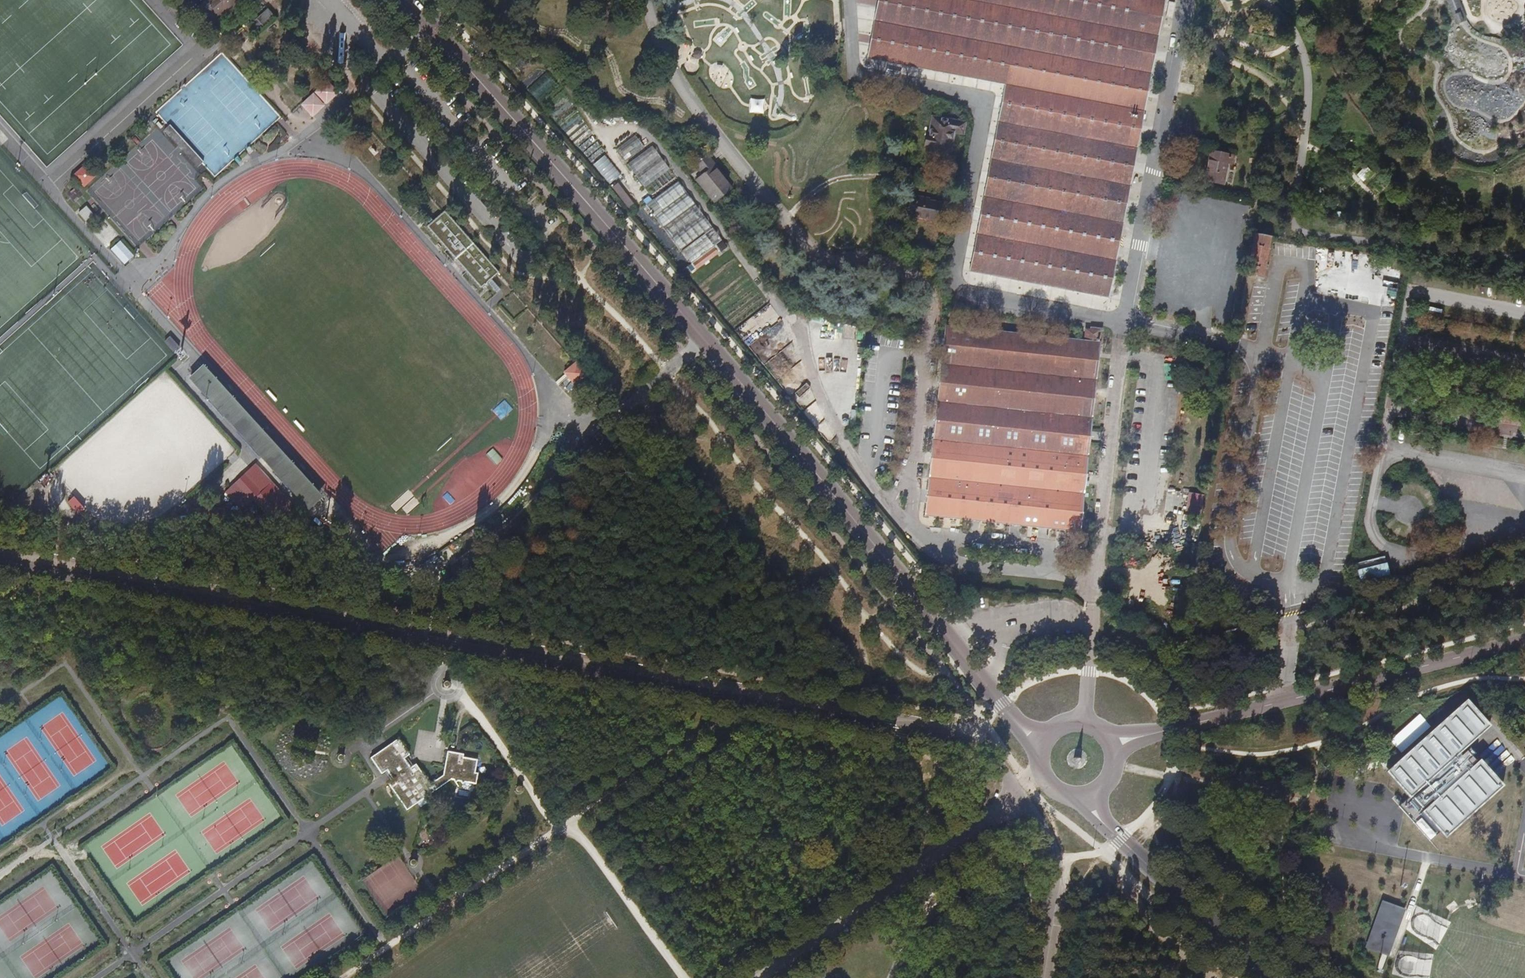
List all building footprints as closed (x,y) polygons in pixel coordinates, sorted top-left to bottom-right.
[(212,23),(239,0),(207,0),(199,8),(212,23)] [(1108,298),(1164,0),(878,0),(867,59),(1004,85),(969,271),(1108,298)] [(252,22),(259,29),(274,16),(267,8),(252,22)] [(214,176),(280,119),(226,56),(159,114),(169,125),(164,129),(198,168),(204,164),(214,176)] [(526,92),(536,101),(554,83),(544,73),(526,92)] [(340,95),(327,82),(301,107),(314,120),(340,95)] [(925,148),(946,152),(950,129),(964,131),(965,121),(931,114),(925,148)] [(617,149),(626,160),(644,145),(635,135),(617,149)] [(632,159),(649,182),(669,167),(653,144),(632,159)] [(971,158),(973,145),(968,144),(965,156),(971,158)] [(1204,181),(1224,185),(1228,164),(1234,165),(1236,155),(1210,150),(1204,181)] [(592,163),(607,184),(620,176),(604,155),(592,163)] [(695,179),(713,203),(731,189),(713,166),(714,165),(706,155),(694,165),(701,174),(695,179)] [(86,164),(75,176),(87,188),(98,177),(86,164)] [(1363,181),(1372,173),(1367,167),(1358,175),(1363,181)] [(646,203),(679,249),(712,226),(678,180),(646,203)] [(612,186),(626,210),(632,206),(618,183),(612,186)] [(68,197),(76,206),(83,199),(75,191),(68,197)] [(906,214),(938,221),(942,202),(929,198),(911,195),(906,214)] [(79,213),(86,221),(93,216),(86,207),(79,213)] [(427,226),(480,287),(498,271),(445,211),(427,226)] [(149,238),(149,226),(132,226),(131,237),(149,238)] [(1245,276),(1263,278),(1270,235),(1252,233),(1245,276)] [(124,265),(135,257),(122,241),(111,249),(124,265)] [(925,514),(1079,531),(1100,342),(1101,330),(1085,328),(1084,340),(946,324),(925,514)] [(792,356),(781,365),(785,370),(797,361),(792,356)] [(817,356),(817,369),(845,369),(845,356),(817,356)] [(563,376),(557,380),(563,390),(580,378),(571,364),(560,372),(563,376)] [(191,376),(310,508),(321,498),(202,366),(191,376)] [(501,420),(514,410),(506,400),(493,410),(501,420)] [(815,403),(803,410),(811,424),(824,417),(815,403)] [(255,463),(224,491),(242,511),(253,500),(272,520),(279,514),(286,522),(298,512),(255,463)] [(1433,474),(1428,477),(1441,495),(1446,492),(1433,474)] [(77,514),(84,508),(76,497),(69,502),(77,514)] [(97,529),(98,521),(76,516),(74,524),(89,527),(97,529)] [(1354,571),(1357,583),(1387,576),(1384,564),(1354,571)] [(1445,838),(1503,786),(1479,760),(1471,767),(1470,765),(1475,761),(1471,757),(1475,754),(1469,748),(1461,755),(1459,753),(1490,726),(1466,700),(1386,772),(1409,797),(1399,806),(1430,841),(1440,832),(1445,838)] [(1421,716),(1392,742),(1402,753),(1431,727),(1421,716)] [(388,783),(407,809),(448,780),(452,780),(454,783),(457,781),(459,781),(461,784),(464,782),(473,783),(475,774),(473,773),(475,759),(462,757),(463,755),(447,752),(443,776),(430,784),(415,764),(410,767),(403,758),(409,753),(398,738),(369,758),(381,774),(386,770),(393,779),(388,783)] [(1479,756),(1483,760),(1500,744),(1497,740),(1479,756)] [(1484,761),(1487,765),(1505,749),(1502,746),(1484,761)] [(1489,767),(1492,770),(1510,755),(1506,751),(1489,767)] [(1493,772),(1497,776),(1514,760),(1511,756),(1493,772)] [(1404,908),(1381,900),(1364,946),(1386,955),(1404,908)]
